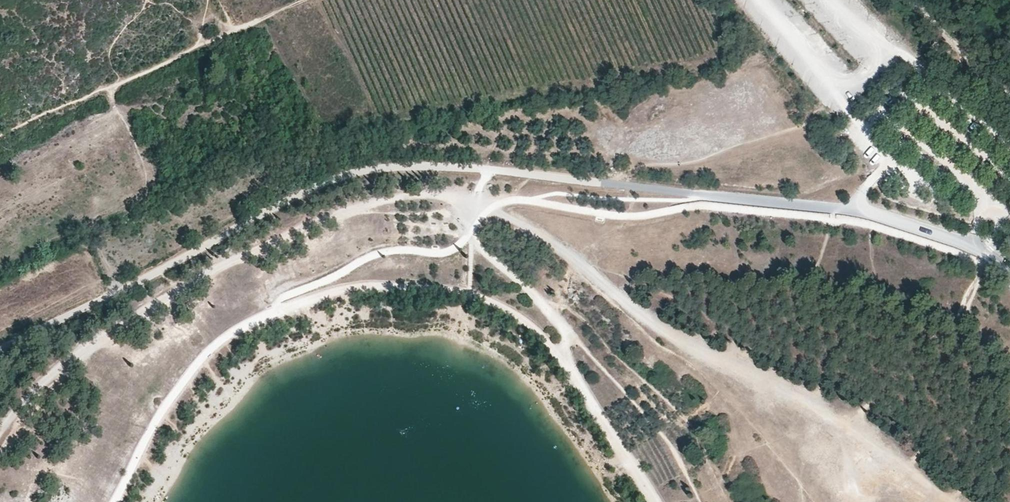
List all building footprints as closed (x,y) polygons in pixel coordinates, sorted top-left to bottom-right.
[(926,29),(923,32),(929,37),(932,34),(926,29)] [(944,45),(938,40),(933,47),(939,52),(944,45)]
